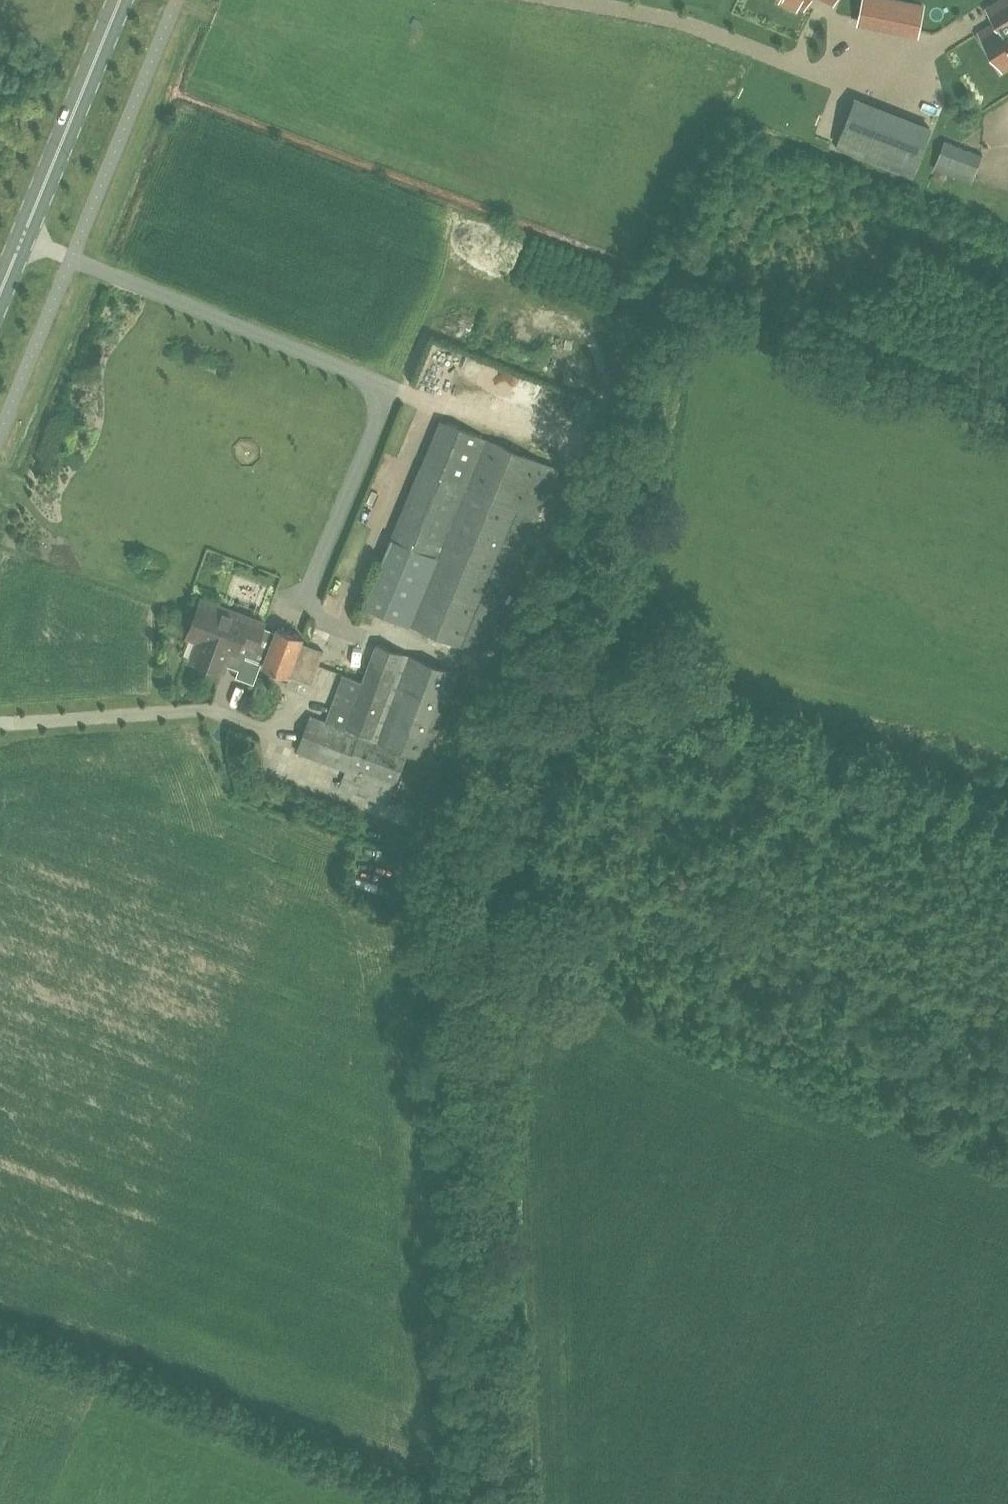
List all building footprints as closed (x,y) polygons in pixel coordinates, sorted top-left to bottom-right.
[(908,3),(893,0),(880,0),(875,22),(903,28),(908,3)] [(1007,65),(1007,0),(1001,0),(989,7),(988,8),(987,9),(996,23),(980,33),(1002,68),(1007,65)] [(856,98),(838,143),(913,172),(930,127),(856,98)] [(972,182),(983,155),(945,140),(934,167),(972,182)] [(401,542),(397,551),(374,609),(481,652),(557,465),(441,419),(422,467),(410,462),(381,533),(401,542)] [(195,617),(188,636),(197,639),(190,657),(200,661),(224,670),(228,661),(233,663),(233,665),(240,668),(238,673),(254,679),(259,666),(257,660),(245,656),(246,653),(238,650),(241,642),(246,644),(256,648),(265,622),(201,599),(195,617)] [(324,650),(300,642),(302,637),(278,628),(264,665),(312,683),(324,650)] [(338,672),(322,718),(311,713),(297,751),(309,755),(303,773),(388,805),(396,785),(395,785),(409,753),(428,760),(460,673),(409,653),(409,654),(400,651),(370,640),(364,658),(357,679),(338,672)]
